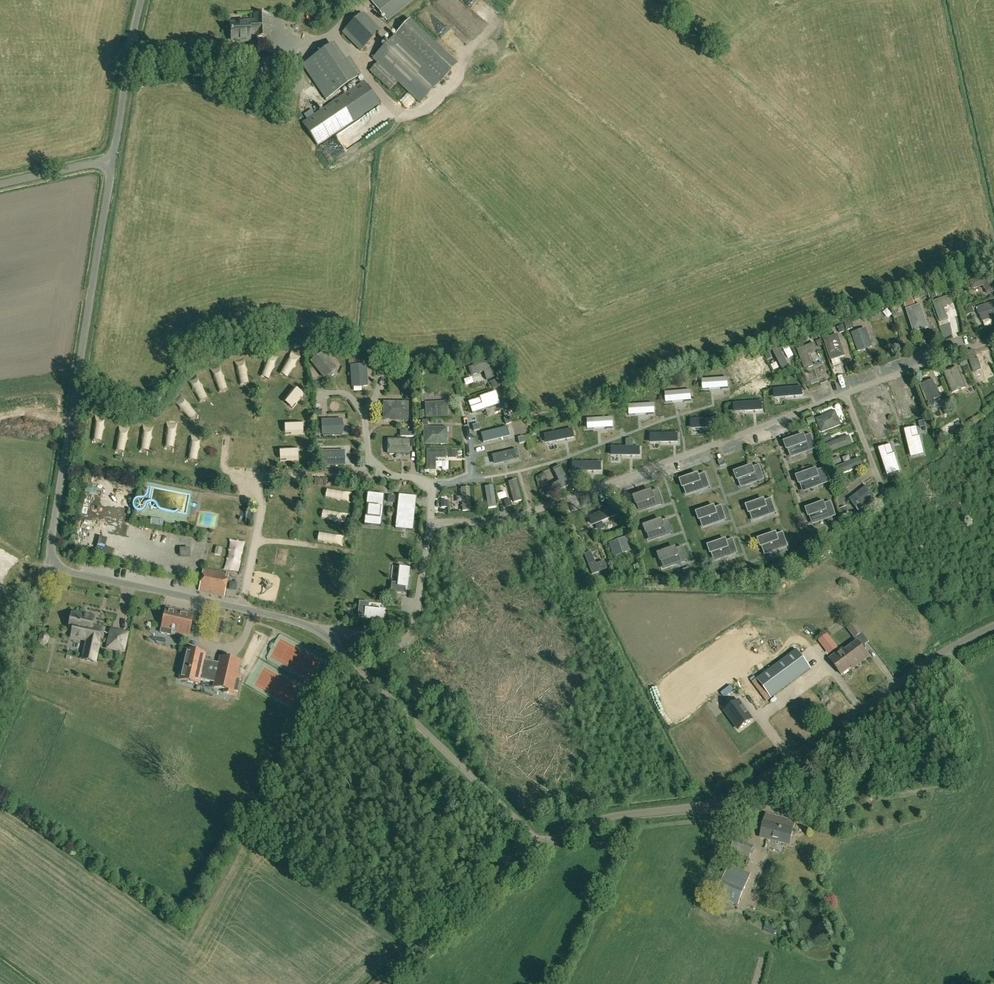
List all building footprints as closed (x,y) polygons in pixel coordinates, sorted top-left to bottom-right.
[(413,0),(374,0),(372,2),(387,21),(413,0)] [(427,25),(435,22),(434,20),(438,19),(434,10),(423,15),(427,25)] [(265,36),(265,28),(269,28),(268,14),(255,15),(255,21),(240,21),(240,23),(231,24),(232,40),(241,40),(241,41),(250,41),(250,33),(256,33),(256,37),(265,36)] [(360,50),(378,33),(361,15),(343,32),(360,50)] [(445,51),(411,18),(406,24),(396,35),(373,58),(378,62),(370,71),(390,90),(398,81),(420,102),(442,79),(452,69),(440,57),(445,51)] [(329,47),(303,65),(326,100),(361,76),(349,59),(340,65),(329,47)] [(318,145),(379,103),(365,82),(303,124),(318,145)] [(253,99),(256,86),(242,84),(240,96),(253,99)] [(385,104),(366,117),(373,128),(392,115),(385,104)] [(970,281),(973,289),(984,285),(987,294),(993,292),(993,288),(990,275),(970,281)] [(950,296),(933,302),(940,321),(947,318),(943,306),(952,303),(950,296)] [(978,308),(984,322),(993,318),(993,302),(978,308)] [(920,304),(906,309),(913,332),(928,327),(920,304)] [(954,320),(944,322),(948,341),(959,338),(958,338),(968,336),(961,304),(951,306),(954,320)] [(865,329),(852,334),(858,351),(872,346),(865,329)] [(838,334),(824,339),(831,360),(845,356),(838,334)] [(814,343),(797,350),(804,369),(812,366),(808,354),(817,351),(814,343)] [(789,366),(779,346),(772,350),(782,369),(789,366)] [(336,368),(323,351),(310,361),(324,378),(336,368)] [(987,356),(970,363),(978,382),(985,379),(980,367),(990,364),(987,356)] [(738,365),(748,384),(760,377),(751,359),(738,365)] [(489,361),(468,368),(471,376),(484,372),(486,380),(495,378),(489,361)] [(366,364),(350,365),(352,387),(367,386),(366,364)] [(957,368),(944,373),(953,393),(966,388),(957,368)] [(728,388),(728,378),(708,379),(709,389),(728,388)] [(934,379),(920,385),(927,403),(941,397),(934,379)] [(801,387),(774,389),(774,398),(784,397),(784,398),(802,397),(801,387)] [(692,400),(691,390),(671,392),(672,402),(692,400)] [(900,390),(895,393),(906,413),(911,410),(900,390)] [(659,395),(651,400),(662,416),(670,410),(659,395)] [(889,419),(882,395),(874,397),(866,399),(873,423),(889,419)] [(491,399),(474,405),(476,412),(493,407),(491,399)] [(383,402),(383,420),(408,420),(408,402),(383,402)] [(446,402),(425,403),(426,417),(447,416),(446,402)] [(762,402),(734,404),(735,412),(745,411),(745,412),(762,411),(762,402)] [(649,404),(623,410),(625,418),(650,414),(649,404)] [(772,408),(775,415),(781,412),(777,405),(772,408)] [(835,411),(816,419),(822,433),(841,425),(835,411)] [(607,414),(582,421),(585,430),(610,423),(607,414)] [(906,417),(910,426),(915,423),(911,414),(906,417)] [(719,418),(692,420),(692,428),(703,427),(703,429),(719,428),(719,418)] [(342,419),(321,420),(322,435),(343,434),(342,419)] [(513,422),(508,424),(511,431),(516,429),(513,422)] [(688,446),(696,443),(689,422),(680,425),(688,446)] [(917,426),(904,429),(909,451),(922,448),(917,426)] [(955,437),(961,433),(956,426),(950,430),(955,437)] [(502,427),(483,432),(485,439),(504,435),(502,427)] [(424,428),(424,444),(447,444),(447,428),(424,428)] [(572,429),(546,434),(547,442),(558,440),(558,441),(574,438),(572,429)] [(678,433),(650,434),(650,442),(660,442),(660,444),(678,443),(678,433)] [(798,437),(784,442),(790,457),(815,448),(810,435),(799,439),(798,437)] [(849,436),(825,444),(828,453),(852,445),(849,436)] [(388,440),(387,454),(409,454),(410,440),(388,440)] [(611,447),(611,455),(622,455),(622,457),(638,457),(639,447),(632,447),(632,440),(626,440),(626,447),(611,447)] [(890,444),(878,448),(885,470),(897,466),(890,444)] [(516,448),(493,454),(495,463),(518,458),(516,448)] [(427,450),(427,470),(435,470),(435,458),(445,458),(445,450),(427,450)] [(344,451),(321,452),(322,466),(345,465),(344,451)] [(807,466),(826,461),(823,452),(805,458),(807,466)] [(918,467),(931,465),(929,456),(916,457),(918,467)] [(860,458),(836,467),(839,475),(863,466),(860,458)] [(573,462),(573,470),(584,470),(584,472),(600,472),(600,462),(573,462)] [(559,481),(551,485),(555,492),(570,485),(560,466),(553,469),(559,481)] [(746,468),(734,472),(739,488),(762,480),(757,466),(747,470),(746,468)] [(810,471),(796,476),(801,492),(826,483),(821,469),(811,473),(810,471)] [(692,475),(679,480),(685,496),(708,488),(703,474),(692,477),(692,475)] [(516,480),(508,482),(514,503),(522,501),(516,480)] [(867,486),(849,499),(859,512),(876,498),(867,486)] [(462,488),(461,489),(461,493),(462,494),(463,511),(471,510),(470,488),(467,488),(466,488),(462,488)] [(493,489),(485,491),(488,508),(496,507),(493,489)] [(644,492),(631,496),(637,512),(660,504),(655,490),(645,494),(644,492)] [(369,493),(367,517),(380,518),(382,494),(369,493)] [(207,510),(218,512),(221,500),(209,498),(207,510)] [(758,501),(745,506),(751,522),(774,514),(769,500),(759,503),(758,501)] [(412,503),(397,502),(394,520),(409,522),(412,503)] [(818,504),(806,508),(812,524),(835,516),(830,502),(819,506),(818,504)] [(615,506),(590,516),(593,523),(602,519),(603,521),(618,515),(615,506)] [(709,508),(696,512),(701,528),(724,520),(719,506),(709,510),(709,508)] [(150,524),(162,526),(163,520),(151,517),(150,524)] [(655,521),(642,526),(647,542),(671,533),(666,519),(655,523),(655,521)] [(770,535),(758,539),(764,555),(787,547),(782,533),(771,537),(770,535)] [(627,536),(609,543),(613,556),(631,550),(627,536)] [(720,541),(707,546),(713,562),(736,554),(731,540),(721,543),(720,541)] [(239,544),(234,574),(248,576),(253,546),(239,544)] [(668,549),(655,554),(661,570),(684,562),(679,547),(669,551),(668,549)] [(590,552),(583,554),(592,575),(607,569),(603,561),(596,564),(590,552)] [(690,564),(707,563),(707,554),(690,556),(690,564)] [(392,583),(390,592),(405,594),(405,587),(408,588),(410,568),(400,567),(398,583),(392,583)] [(224,595),(229,573),(203,568),(199,590),(224,595)] [(359,602),(358,616),(364,617),(364,619),(383,621),(384,610),(368,609),(369,603),(359,602)] [(194,614),(166,608),(160,633),(173,635),(174,632),(189,636),(194,614)] [(73,613),(69,629),(73,630),(72,637),(87,640),(84,652),(83,658),(95,661),(97,654),(99,643),(101,632),(92,630),(93,625),(94,617),(73,613)] [(847,628),(855,639),(863,633),(855,622),(847,628)] [(123,652),(126,634),(111,631),(108,648),(123,652)] [(41,635),(39,642),(40,645),(44,646),(48,644),(50,637),(48,634),(44,633),(41,635)] [(864,650),(857,641),(841,653),(839,651),(829,659),(841,675),(855,665),(856,666),(869,656),(864,650)] [(281,643),(273,660),(317,680),(325,663),(281,643)] [(209,662),(204,660),(205,653),(186,649),(180,680),(199,684),(200,679),(214,682),(213,687),(224,689),(224,692),(236,695),(240,675),(237,674),(240,660),(220,656),(219,662),(209,660),(209,662)] [(794,652),(757,680),(772,699),(810,669),(796,651),(796,650),(794,652)] [(258,684),(269,695),(283,681),(272,670),(258,684)] [(687,722),(742,694),(736,682),(681,711),(687,722)] [(739,731),(754,720),(740,700),(724,711),(739,731)] [(797,711),(779,724),(786,734),(804,722),(797,711)] [(790,844),(795,821),(767,814),(762,837),(790,844)] [(748,859),(754,846),(734,836),(728,850),(748,859)] [(739,904),(751,875),(730,866),(718,896),(739,904)]
